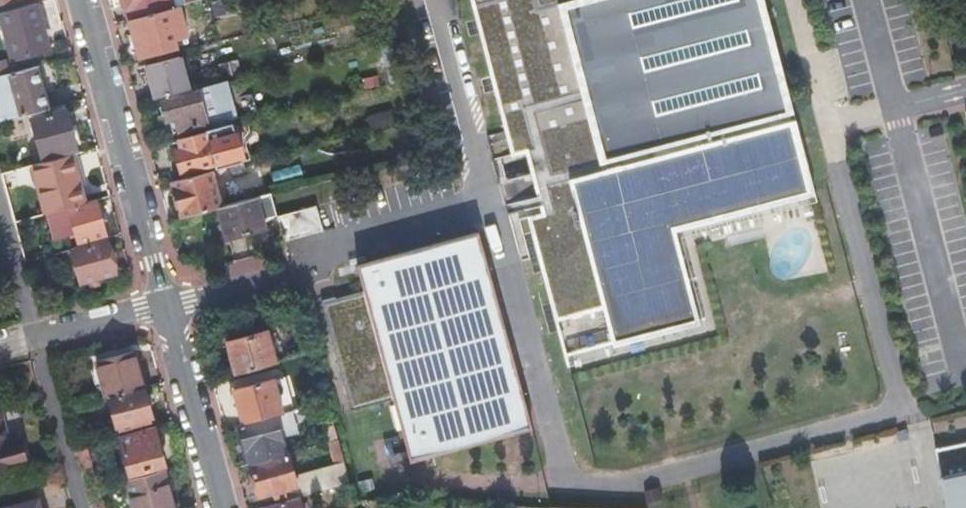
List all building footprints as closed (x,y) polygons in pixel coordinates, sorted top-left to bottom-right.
[(185,5),(184,0),(124,0),(130,20),(179,6),(185,5)] [(555,320),(604,307),(614,343),(697,321),(672,228),(813,191),(763,0),(470,0),(555,320)] [(0,14),(0,15),(12,60),(49,50),(37,4),(0,14)] [(186,37),(179,6),(130,20),(140,57),(177,47),(175,40),(186,37)] [(389,84),(403,81),(392,39),(378,43),(389,84)] [(156,98),(189,90),(180,57),(147,66),(156,98)] [(2,123),(31,115),(48,110),(37,66),(0,76),(0,115),(2,123)] [(173,133),(206,124),(202,109),(232,101),(228,86),(227,81),(197,89),(197,91),(162,100),(167,120),(169,120),(173,133)] [(48,110),(31,115),(42,158),(76,148),(65,106),(48,110)] [(217,169),(244,162),(233,124),(206,131),(207,133),(179,141),(182,150),(176,151),(182,173),(215,164),(217,169)] [(33,165),(45,214),(49,213),(85,204),(73,155),(33,165)] [(1,174),(5,190),(15,187),(11,171),(1,174)] [(222,207),(212,171),(173,181),(183,218),(218,208),(222,207)] [(277,217),(271,194),(222,207),(218,208),(227,240),(279,225),(277,217)] [(85,204),(49,213),(54,232),(74,228),(78,244),(104,236),(96,201),(85,204)] [(279,225),(284,240),(323,230),(316,206),(277,217),(279,225)] [(480,231),(458,237),(460,244),(359,270),(364,291),(347,295),(322,302),(353,412),(377,405),(395,401),(412,462),(512,435),(534,429),(480,231)] [(106,239),(54,253),(57,267),(66,265),(70,280),(79,278),(80,283),(115,275),(106,239)] [(236,375),(275,364),(267,332),(228,343),(236,375)] [(96,361),(106,398),(143,388),(133,351),(96,361)] [(276,416),(283,414),(273,380),(235,390),(244,424),(276,416)] [(117,426),(119,436),(152,427),(149,417),(151,417),(144,390),(109,399),(117,426)] [(22,440),(10,443),(0,406),(0,471),(28,463),(22,440)] [(286,455),(276,416),(244,424),(240,426),(251,464),(286,455)] [(129,474),(164,465),(160,449),(156,450),(151,431),(120,439),(129,474)] [(337,466),(344,464),(338,440),(331,442),(337,466)] [(940,449),(940,450),(939,450),(938,449),(935,449),(940,477),(939,477),(945,507),(965,507),(965,443),(940,449)] [(300,497),(349,484),(344,464),(337,466),(295,477),(289,454),(286,455),(251,464),(259,496),(283,491),(285,501),(300,497)] [(132,507),(174,507),(164,470),(125,481),(132,507)] [(300,497),(285,501),(263,507),(302,507),(300,497)]
